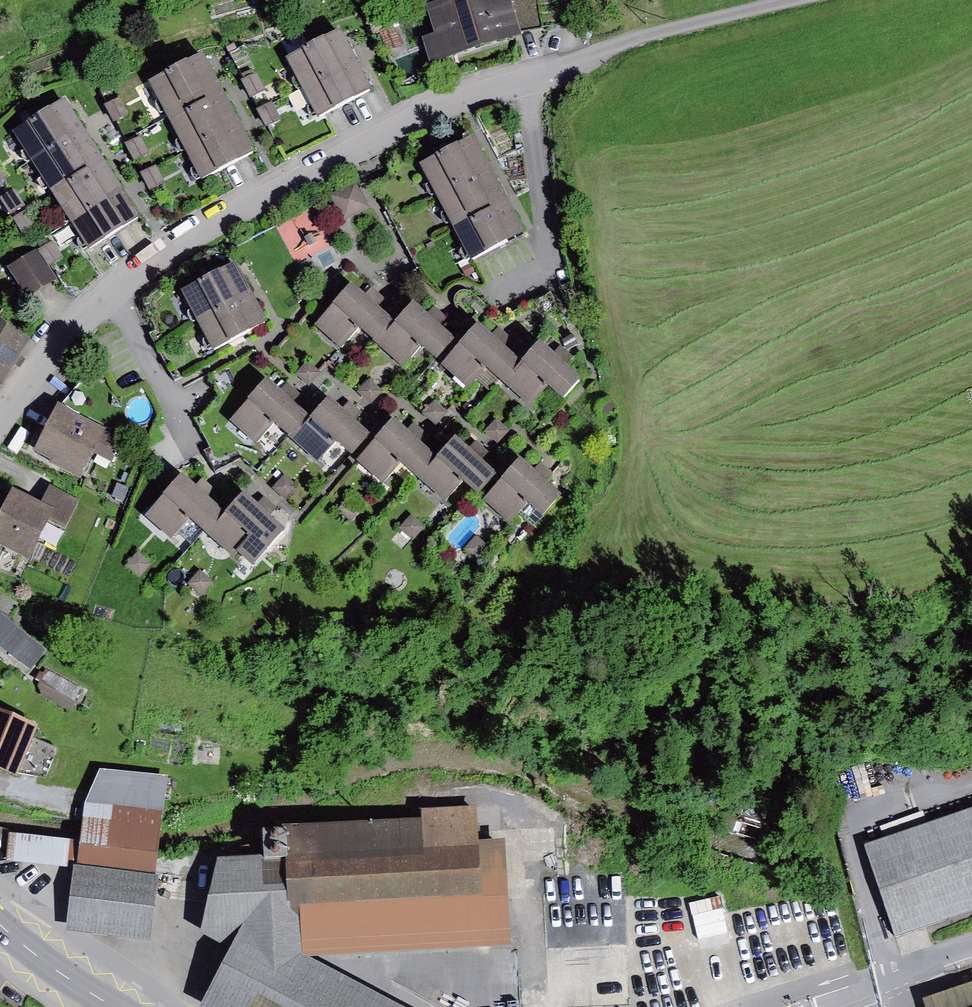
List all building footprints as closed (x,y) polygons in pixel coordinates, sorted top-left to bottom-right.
[(427,12),(435,39),(423,43),(431,68),(523,39),(511,0),(464,0),(427,12)] [(393,28),(378,34),(386,55),(401,48),(393,28)] [(339,35),(286,64),(302,93),(355,64),(339,35)] [(203,58),(149,84),(167,119),(220,91),(203,58)] [(370,91),(355,64),(302,93),(317,120),(370,91)] [(255,74),(240,84),(250,101),(266,92),(255,74)] [(220,91),(167,119),(184,152),(237,125),(220,91)] [(119,101),(104,109),(113,125),(128,117),(119,101)] [(64,104),(13,137),(32,168),(84,136),(64,104)] [(273,105),(256,114),(264,131),(281,123),(273,105)] [(237,125),(184,152),(200,183),(254,156),(237,125)] [(102,162),(84,136),(32,168),(50,196),(102,162)] [(140,138),(124,147),(133,164),(149,156),(140,138)] [(472,141),(419,169),(437,202),(490,173),(472,141)] [(102,162),(50,196),(69,224),(120,191),(102,162)] [(155,167),(139,175),(148,194),(164,186),(155,167)] [(506,203),(490,173),(437,202),(453,231),(506,203)] [(356,185),(330,199),(343,223),(369,209),(356,185)] [(0,200),(0,202),(10,217),(24,208),(14,191),(0,200)] [(120,191),(69,224),(89,254),(140,221),(120,191)] [(524,236),(506,203),(453,231),(471,265),(524,236)] [(312,209),(287,221),(301,251),(326,239),(312,209)] [(28,212),(13,221),(23,237),(38,228),(28,212)] [(52,244),(37,254),(48,270),(63,260),(52,244)] [(36,251),(8,270),(27,300),(56,281),(48,270),(37,254),(36,251)] [(235,268),(180,296),(198,327),(251,298),(235,268)] [(375,347),(393,325),(347,289),(313,332),(336,350),(354,329),(375,347)] [(266,325),(251,298),(198,327),(213,355),(266,325)] [(437,365),(454,345),(413,309),(378,350),(403,371),(420,351),(437,365)] [(502,385),(520,365),(478,328),(442,369),(467,391),(485,370),(502,385)] [(0,329),(0,391),(27,344),(0,329)] [(581,386),(540,350),(506,388),(530,409),(545,391),(563,406),(581,386)] [(307,364),(296,378),(308,388),(320,374),(307,364)] [(370,383),(358,397),(371,408),(383,394),(370,383)] [(289,442),(306,421),(263,385),(229,426),(256,448),(272,428),(289,442)] [(348,465),(371,440),(328,402),(290,444),(312,464),(328,446),(348,465)] [(609,402),(602,411),(609,417),(616,408),(609,402)] [(434,405),(423,419),(437,430),(448,415),(434,405)] [(123,440),(57,406),(31,457),(80,483),(94,455),(111,464),(123,440)] [(495,423),(485,437),(499,448),(510,434),(495,423)] [(415,479),(432,459),(393,425),(357,464),(383,487),(400,467),(415,479)] [(478,501),(497,479),(455,443),(421,483),(444,503),(459,485),(478,501)] [(563,501),(520,463),(484,504),(509,525),(526,505),(545,521),(563,501)] [(284,478),(274,490),(285,499),(295,487),(284,478)] [(202,535),(220,516),(181,481),(145,521),(171,544),(190,524),(202,535)] [(13,496),(0,523),(0,550),(32,565),(51,526),(65,533),(80,504),(50,489),(41,509),(13,496)] [(253,571),(284,536),(242,500),(208,539),(234,561),(237,558),(253,571)] [(411,516),(400,530),(413,541),(425,528),(411,516)] [(475,539),(465,552),(478,562),(488,549),(475,539)] [(138,554),(126,567),(139,578),(150,565),(138,554)] [(200,572),(188,585),(200,596),(212,583),(200,572)] [(0,618),(0,649),(31,672),(46,653),(0,618)] [(81,689),(45,670),(38,683),(74,702),(81,689)] [(0,714),(0,766),(16,773),(42,778),(54,748),(30,739),(35,728),(0,714)] [(99,769),(95,804),(162,811),(166,776),(99,769)] [(95,804),(85,803),(83,828),(81,841),(10,833),(7,858),(80,866),(73,920),(149,929),(159,836),(162,811),(95,804)] [(205,1006),(387,1006),(301,963),(511,953),(505,846),(478,850),(479,813),(421,816),(422,825),(284,832),(286,864),(215,866),(200,941),(234,956),(205,1006)] [(864,852),(893,940),(971,914),(971,817),(864,852)] [(909,1000),(912,1006),(971,1006),(971,978),(909,1000)]
